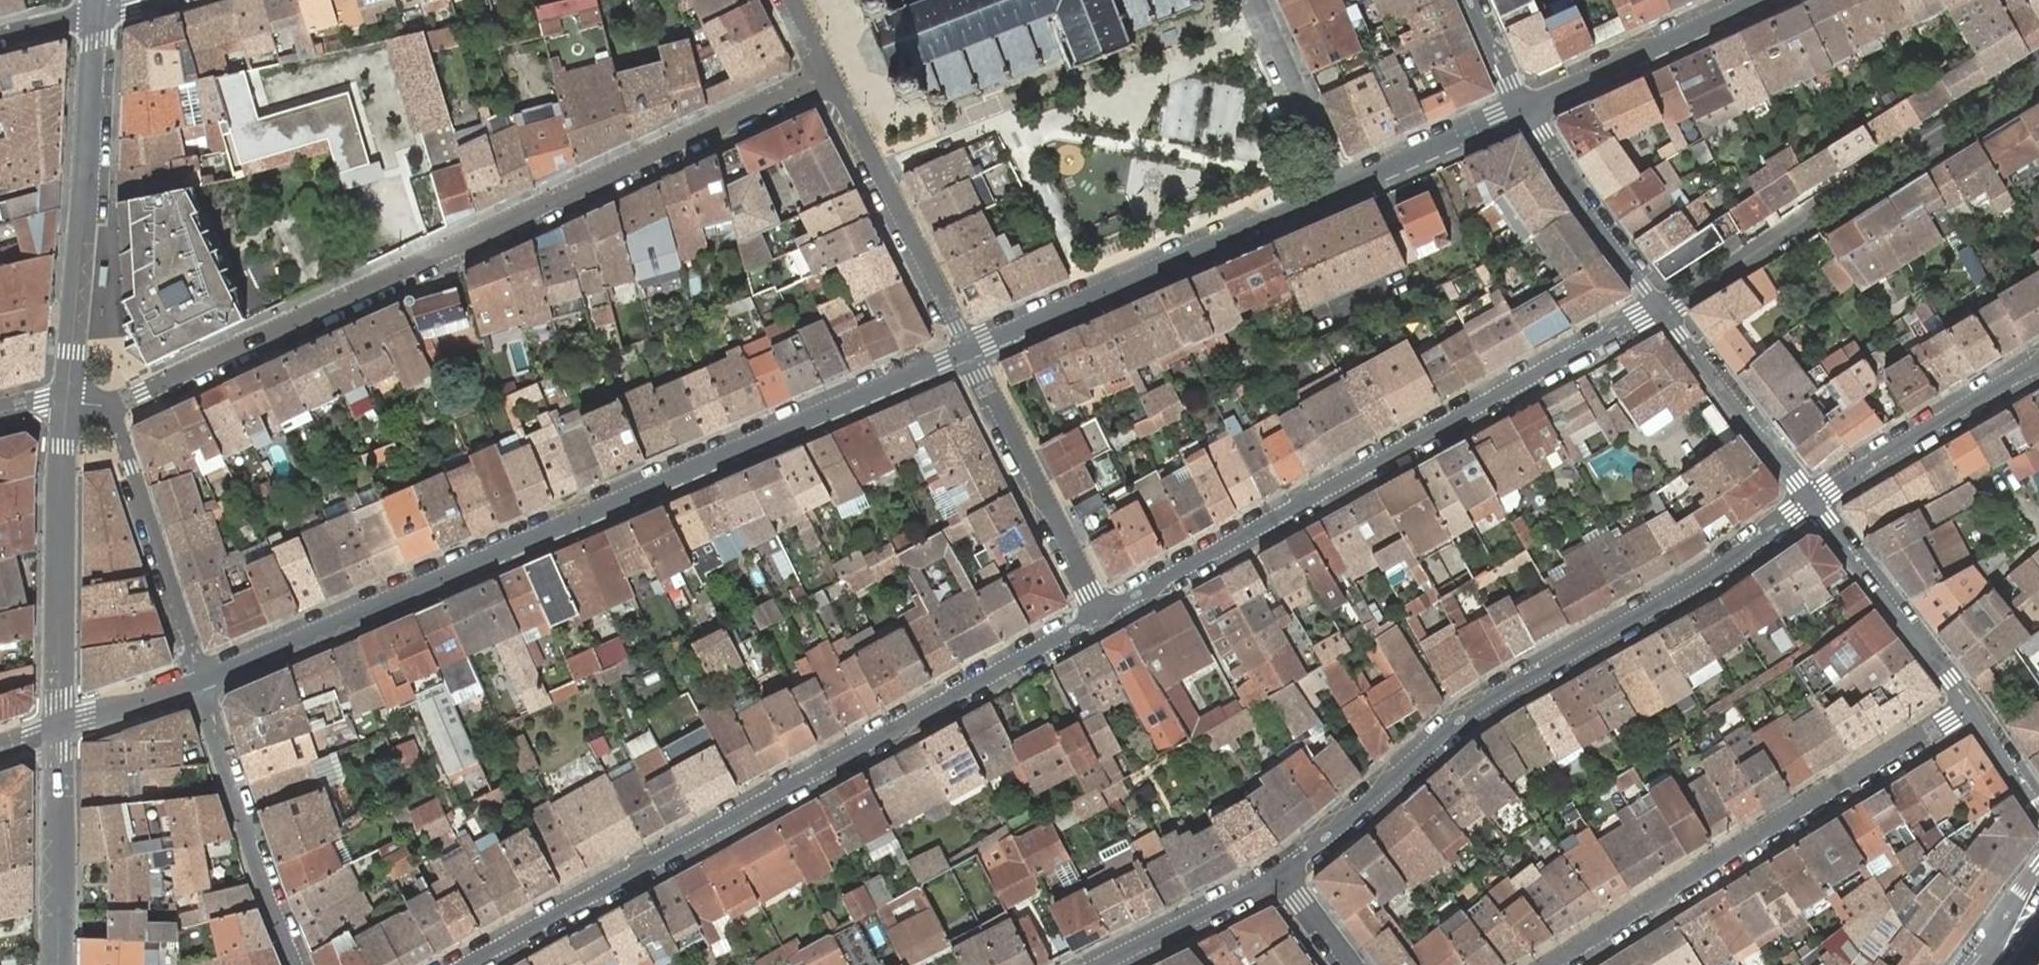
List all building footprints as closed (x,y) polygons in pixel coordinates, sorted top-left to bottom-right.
[(28,9),(25,0),(0,0),(0,16),(28,9)] [(198,80),(215,76),(216,78),(246,72),(252,70),(248,55),(234,0),(228,0),(207,6),(180,14),(191,57),(196,72),(198,80)] [(248,55),(255,53),(250,39),(262,35),(266,50),(275,47),(272,34),(262,0),(234,0),(248,55)] [(272,34),(291,28),(300,53),(278,57),(280,64),(317,56),(314,46),(310,33),(300,0),(262,0),(272,34)] [(310,33),(338,24),(331,0),(300,0),(310,33)] [(338,24),(339,26),(363,19),(358,0),(331,0),(338,24)] [(363,19),(364,23),(377,20),(375,12),(398,5),(397,0),(358,0),(363,19)] [(425,3),(428,13),(453,6),(452,0),(424,0),(425,3)] [(557,2),(537,7),(540,22),(545,36),(562,102),(579,166),(633,140),(616,76),(596,0),(568,0),(566,1),(557,2)] [(684,2),(679,5),(681,11),(697,5),(706,25),(757,0),(689,0),(684,2)] [(760,0),(757,0),(706,25),(715,43),(702,50),(700,46),(691,48),(696,64),(720,52),(773,26),(760,0)] [(903,106),(908,104),(907,101),(922,95),(924,98),(928,96),(930,102),(936,104),(940,102),(942,104),(944,103),(945,106),(948,104),(948,102),(975,91),(976,94),(981,92),(980,89),(1007,78),(1008,82),(1013,79),(1012,76),(1039,66),(1040,69),(1046,67),(1045,64),(1055,59),(1070,54),(1073,62),(1072,62),(1074,68),(1074,69),(1078,67),(1080,70),(1086,68),(1084,65),(1103,57),(1103,60),(1109,58),(1108,55),(1126,48),(1128,52),(1134,50),(1132,46),(1136,44),(1134,39),(1134,36),(1133,32),(1131,31),(1152,23),(1153,25),(1158,23),(1157,21),(1171,15),(1172,17),(1176,16),(1175,14),(1191,7),(1195,10),(1201,7),(1204,2),(1203,0),(857,0),(859,4),(862,3),(867,18),(864,20),(867,25),(870,24),(871,27),(872,26),(891,74),(890,74),(891,78),(888,79),(890,85),(893,83),(899,98),(896,99),(898,105),(901,104),(903,106)] [(1294,34),(1358,5),(1369,0),(1279,0),(1294,34)] [(1387,24),(1394,21),(1399,19),(1408,15),(1441,0),(1376,0),(1387,24)] [(1465,23),(1455,0),(1441,0),(1408,15),(1415,29),(1400,35),(1403,41),(1406,49),(1411,47),(1465,23)] [(1534,0),(1492,0),(1521,68),(1536,73),(1562,61),(1536,4),(1534,0)] [(1574,1),(1569,4),(1572,11),(1555,19),(1552,12),(1546,0),(1536,4),(1562,61),(1595,45),(1588,31),(1574,1)] [(1626,31),(1671,10),(1667,0),(1612,0),(1626,31)] [(1671,10),(1692,0),(1667,0),(1671,10)] [(1802,4),(1831,66),(1860,52),(1858,48),(1834,0),(1811,0),(1802,4)] [(1858,48),(1882,36),(1885,34),(1868,0),(1834,0),(1858,48)] [(1885,34),(1889,33),(1900,26),(1908,41),(1919,36),(1914,26),(1901,0),(1868,0),(1885,34)] [(1914,26),(1949,9),(1944,0),(1901,0),(1914,26)] [(1949,9),(1977,55),(1989,77),(2030,52),(2000,3),(1999,0),(1944,0),(1949,9)] [(2030,52),(2038,47),(2038,18),(2028,0),(2006,0),(2000,3),(2030,52)] [(2038,18),(2038,0),(2028,0),(2038,18)] [(1569,4),(1552,12),(1555,19),(1572,11),(1569,4)] [(1802,4),(1738,34),(1768,97),(1832,67),(1831,66),(1802,4)] [(1358,5),(1294,34),(1312,73),(1337,62),(1363,51),(1358,37),(1370,32),(1369,31),(1358,5)] [(466,12),(456,15),(459,25),(468,23),(469,23),(466,12)] [(125,82),(124,95),(198,80),(196,72),(182,75),(179,60),(191,57),(180,14),(130,28),(129,29),(128,30),(128,31),(127,31),(127,32),(125,82)] [(1619,16),(1588,31),(1595,45),(1626,31),(1619,16)] [(469,23),(468,23),(470,35),(491,28),(488,19),(485,20),(469,23)] [(405,37),(402,23),(392,26),(396,39),(405,37)] [(1476,49),(1465,23),(1411,47),(1414,52),(1420,66),(1423,73),(1476,49)] [(434,31),(424,33),(429,49),(460,42),(455,26),(434,31)] [(505,26),(498,28),(503,46),(511,44),(505,26)] [(786,52),(773,26),(720,52),(696,64),(698,73),(700,81),(708,78),(706,70),(724,61),(730,58),(738,76),(786,52)] [(396,39),(393,39),(417,116),(421,130),(435,173),(431,174),(447,227),(478,212),(463,163),(456,141),(455,135),(454,131),(447,111),(429,49),(424,33),(405,37),(396,39)] [(1738,34),(1711,46),(1742,110),(1768,97),(1738,34)] [(250,39),(255,53),(266,50),(262,35),(250,39)] [(0,57),(0,73),(7,98),(66,84),(68,42),(66,40),(0,57)] [(689,40),(660,47),(664,63),(679,119),(707,106),(704,92),(700,81),(698,73),(696,64),(691,48),(689,40)] [(1403,41),(1392,46),(1395,54),(1406,49),(1403,41)] [(1711,46),(1670,65),(1694,116),(1705,138),(1717,132),(1714,124),(1742,110),(1711,46)] [(1411,47),(1406,49),(1395,54),(1398,60),(1414,52),(1411,47)] [(1492,86),(1476,49),(1423,73),(1430,87),(1415,93),(1427,121),(1496,91),(1492,86)] [(793,64),(786,52),(738,76),(704,92),(707,106),(752,85),(792,66),(793,64)] [(1398,60),(1395,54),(1379,61),(1391,88),(1382,92),(1400,133),(1427,121),(1415,93),(1409,79),(1406,73),(1403,73),(1398,60)] [(1944,76),(1942,77),(1955,98),(1989,77),(1977,55),(1955,68),(1944,76)] [(196,72),(191,57),(179,60),(182,75),(196,72)] [(1944,76),(1955,68),(1950,59),(1938,66),(1944,76)] [(625,73),(616,76),(633,140),(679,119),(664,63),(656,65),(658,75),(628,83),(625,73)] [(658,75),(656,65),(625,73),(628,83),(658,75)] [(1670,65),(1643,78),(1663,120),(1667,128),(1680,153),(1688,148),(1677,126),(1694,116),(1670,65)] [(1406,73),(1409,79),(1423,73),(1420,66),(1406,73)] [(246,72),(216,78),(228,118),(232,133),(241,165),(269,157),(272,167),(332,150),(339,173),(371,164),(349,92),(260,119),(246,72)] [(1400,133),(1382,92),(1373,72),(1347,84),(1374,144),(1400,133)] [(198,80),(124,95),(122,140),(171,131),(218,121),(228,118),(216,78),(215,76),(198,80)] [(1915,93),(1897,105),(1909,126),(1955,98),(1942,77),(1941,78),(1915,93)] [(1643,78),(1590,102),(1618,143),(1663,120),(1643,78)] [(15,189),(61,177),(63,131),(66,84),(7,98),(0,100),(0,193),(15,189)] [(1350,154),(1374,144),(1347,84),(1322,96),(1348,154),(1350,154)] [(478,102),(483,117),(485,125),(507,199),(534,186),(514,115),(512,108),(488,118),(487,116),(491,114),(486,100),(478,102)] [(579,166),(562,102),(514,115),(534,186),(579,166)] [(1618,143),(1590,102),(1559,117),(1557,125),(1577,160),(1618,143)] [(1890,109),(1863,126),(1876,147),(1909,126),(1897,105),(1890,109)] [(2021,117),(2038,148),(2038,106),(2021,117)] [(739,146),(717,156),(726,188),(758,172),(769,167),(830,138),(815,110),(739,146)] [(417,116),(407,119),(441,230),(447,227),(431,174),(435,173),(421,130),(417,116)] [(1978,143),(2014,202),(2021,199),(2006,174),(2034,158),(2038,164),(2038,148),(2021,117),(1978,143)] [(232,133),(228,118),(218,121),(223,136),(232,133)] [(171,131),(122,140),(121,171),(185,159),(182,142),(207,136),(209,145),(216,153),(227,150),(223,136),(218,121),(171,131)] [(455,135),(456,141),(463,163),(478,212),(507,199),(485,125),(455,135)] [(1860,127),(1829,147),(1842,168),(1876,147),(1863,126),(1860,127)] [(1519,135),(1464,158),(1476,184),(1470,187),(1473,193),(1465,197),(1470,208),(1478,204),(1479,205),(1485,201),(1487,205),(1493,201),(1540,167),(1521,135),(1519,135)] [(857,191),(830,138),(769,167),(772,176),(787,168),(805,205),(788,212),(791,219),(801,215),(857,191)] [(1714,159),(1706,141),(1694,147),(1703,164),(1714,159)] [(1618,143),(1577,160),(1583,168),(1605,199),(1640,176),(1618,143)] [(1978,143),(1927,174),(1955,223),(1991,203),(1996,213),(2014,202),(1978,143)] [(904,174),(918,202),(977,175),(979,174),(983,172),(981,167),(975,170),(964,148),(964,147),(943,157),(943,156),(904,174)] [(1776,180),(1759,191),(1771,212),(1780,206),(1798,195),(1808,188),(1842,168),(1829,147),(1800,165),(1789,172),(1776,180)] [(1792,148),(1767,162),(1769,167),(1776,180),(1789,172),(1800,165),(1792,148)] [(204,185),(215,183),(213,176),(202,179),(198,156),(185,159),(121,171),(120,203),(194,187),(204,185)] [(717,156),(687,170),(700,219),(724,213),(735,256),(743,254),(740,241),(726,188),(717,156)] [(1666,161),(1640,176),(1605,199),(1605,200),(1620,219),(1677,183),(1679,181),(1666,161)] [(1557,192),(1540,167),(1493,201),(1487,205),(1480,210),(1477,212),(1488,226),(1504,215),(1514,208),(1520,216),(1511,223),(1515,228),(1514,229),(1524,244),(1535,236),(1570,212),(1557,192)] [(1752,178),(1759,191),(1776,180),(1769,167),(1752,178)] [(687,170),(659,183),(679,260),(709,252),(700,219),(687,170)] [(758,172),(726,188),(740,241),(761,232),(781,224),(758,172)] [(1927,174),(1854,220),(1867,241),(1838,259),(1855,281),(1859,287),(1959,229),(1955,223),(1927,174)] [(991,206),(977,175),(968,180),(982,210),(991,206)] [(59,208),(60,186),(61,177),(15,189),(23,218),(59,208)] [(982,210),(968,180),(918,202),(934,233),(982,210)] [(659,183),(615,203),(636,280),(681,268),(679,260),(659,183)] [(1620,219),(1636,241),(1691,204),(1688,199),(1677,205),(1669,194),(1680,187),(1677,183),(1620,219)] [(194,187),(120,203),(123,266),(128,350),(149,365),(246,320),(195,215),(201,212),(194,187)] [(870,217),(857,191),(801,215),(810,233),(795,239),(800,249),(801,248),(870,217)] [(1691,204),(1702,197),(1699,191),(1688,199),(1691,204)] [(1759,191),(1738,205),(1728,212),(1741,231),(1769,213),(1771,212),(1759,191)] [(1405,229),(1393,235),(1406,263),(1419,256),(1415,246),(1434,238),(1438,248),(1452,242),(1430,192),(1396,207),(1405,229)] [(1406,263),(1393,235),(1376,197),(1327,218),(1272,243),(1292,289),(1302,311),(1407,265),(1406,263)] [(1706,202),(1702,197),(1691,204),(1636,241),(1652,262),(1713,221),(1702,205),(1706,202)] [(615,203),(587,217),(601,267),(616,324),(623,349),(637,343),(638,342),(636,333),(622,283),(632,281),(634,288),(638,287),(636,280),(615,203)] [(1780,206),(1771,212),(1778,222),(1786,215),(1780,206)] [(23,218),(18,219),(24,242),(0,249),(0,267),(29,260),(55,254),(59,208),(23,218)] [(1514,208),(1504,215),(1514,229),(1515,228),(1511,223),(1520,216),(1514,208)] [(982,210),(934,233),(947,260),(1003,234),(1005,233),(1003,228),(993,232),(982,210)] [(1602,256),(1570,212),(1535,236),(1563,274),(1554,280),(1557,285),(1602,256)] [(1741,231),(1728,212),(1713,221),(1652,262),(1674,291),(1703,274),(1695,261),(1714,249),(1738,233),(1741,231)] [(1778,222),(1771,212),(1769,213),(1775,223),(1778,222)] [(587,217),(565,227),(583,295),(589,294),(597,328),(616,324),(601,267),(587,217)] [(884,244),(870,217),(801,248),(809,264),(790,272),(795,283),(806,279),(824,271),(829,268),(839,264),(884,244)] [(1854,220),(1824,238),(1837,258),(1838,259),(1867,241),(1854,220)] [(565,227),(533,241),(554,321),(581,314),(584,326),(590,325),(583,295),(565,227)] [(740,241),(743,254),(747,271),(773,261),(761,232),(740,241)] [(1721,260),(1744,244),(1738,233),(1714,249),(1695,261),(1703,274),(1716,265),(1721,260)] [(1003,234),(947,260),(961,287),(1018,259),(1024,256),(1020,249),(1018,246),(1011,250),(1003,234)] [(1997,234),(1970,249),(1976,261),(1995,249),(2004,245),(1997,234)] [(2032,234),(2023,239),(2033,254),(2037,251),(2038,250),(2038,245),(2032,234)] [(1052,242),(1049,235),(1020,249),(1024,256),(1052,242)] [(1419,256),(1438,248),(1434,238),(1415,246),(1419,256)] [(352,271),(367,264),(360,240),(342,248),(352,271)] [(533,241),(506,254),(524,324),(525,329),(532,327),(536,331),(547,328),(548,323),(554,321),(533,241)] [(1477,241),(1472,243),(1479,254),(1483,252),(1477,241)] [(1024,256),(1018,259),(1021,265),(1031,261),(1044,288),(1070,276),(1052,242),(1024,256)] [(1272,243),(1217,267),(1239,313),(1278,295),(1292,289),(1272,243)] [(2006,243),(2004,245),(1995,249),(1999,255),(2009,249),(2006,243)] [(902,279),(884,244),(839,264),(857,300),(867,295),(902,279)] [(1970,249),(1969,247),(1962,252),(1981,286),(1989,281),(1976,261),(1970,249)] [(1518,248),(1511,253),(1518,264),(1521,269),(1528,264),(1518,248)] [(1511,253),(1488,270),(1494,279),(1507,270),(1508,272),(1518,264),(1511,253)] [(55,254),(29,260),(0,267),(0,313),(7,311),(51,300),(55,254)] [(486,264),(466,273),(483,336),(491,334),(524,324),(506,254),(486,264)] [(1631,293),(1602,256),(1557,285),(1547,292),(1571,326),(1631,293)] [(1018,259),(961,287),(969,302),(993,291),(1000,307),(1033,293),(1021,265),(1018,259)] [(1838,259),(1823,269),(1841,292),(1855,281),(1838,259)] [(1033,293),(1044,288),(1031,261),(1021,265),(1033,293)] [(1217,267),(1188,279),(1220,346),(1228,342),(1222,332),(1243,321),(1239,313),(1217,267)] [(1689,312),(1712,341),(1734,327),(1764,307),(1767,305),(1779,297),(1761,268),(1689,312)] [(829,281),(824,271),(806,279),(810,289),(829,281)] [(1999,298),(2001,301),(2026,341),(2038,333),(2038,273),(1999,298)] [(931,337),(902,279),(867,295),(879,320),(866,325),(861,315),(855,318),(876,361),(902,349),(931,337)] [(1188,279),(1160,291),(1189,352),(1207,344),(1212,356),(1222,350),(1220,346),(1188,279)] [(1457,311),(1460,317),(1467,330),(1489,371),(1534,346),(1504,296),(1496,283),(1487,288),(1499,309),(1497,310),(1502,319),(1491,325),(1486,315),(1477,320),(1469,305),(1466,306),(1457,311)] [(1454,284),(1445,289),(1457,311),(1466,306),(1454,284)] [(1443,285),(1431,290),(1449,323),(1460,317),(1457,311),(1445,289),(1443,285)] [(754,295),(751,296),(756,307),(780,297),(778,291),(775,286),(754,295)] [(1982,292),(1979,287),(1970,293),(1973,298),(1982,292)] [(406,300),(400,303),(415,335),(468,319),(458,288),(417,300),(416,300),(416,299),(415,298),(414,298),(413,297),(412,297),(411,297),(410,297),(409,298),(408,298),(408,299),(407,299),(407,300),(406,300)] [(1547,292),(1544,293),(1535,298),(1531,290),(1515,300),(1511,292),(1504,296),(1534,346),(1571,326),(1547,292)] [(993,291),(969,302),(977,318),(1000,307),(993,291)] [(1160,291),(1133,304),(1165,369),(1169,366),(1167,362),(1189,352),(1160,291)] [(751,296),(725,306),(729,317),(756,307),(751,296)] [(847,304),(843,296),(818,307),(821,312),(850,371),(876,361),(855,318),(847,304)] [(51,300),(7,311),(0,313),(0,341),(48,330),(51,300)] [(2000,356),(2026,341),(2001,301),(1996,304),(1993,306),(1983,311),(1976,316),(1975,317),(2000,356)] [(400,303),(372,316),(399,373),(405,385),(432,371),(429,363),(419,343),(415,335),(400,303)] [(1936,314),(1937,313),(1930,303),(1916,313),(1922,322),(1928,319),(1936,314)] [(1133,304),(1105,315),(1129,371),(1133,380),(1133,381),(1139,378),(1132,361),(1149,354),(1152,359),(1149,361),(1156,374),(1165,370),(1165,369),(1133,304)] [(1912,308),(1902,316),(1908,324),(1918,317),(1916,313),(1912,308)] [(1975,317),(1970,308),(1964,312),(1967,316),(1946,328),(1948,332),(1975,371),(2000,356),(1975,317)] [(1129,371),(1105,315),(1077,328),(1101,383),(1105,392),(1133,380),(1129,371)] [(372,316),(344,330),(369,384),(370,386),(399,373),(372,316)] [(1417,323),(1414,316),(1409,319),(1412,326),(1417,323)] [(784,328),(768,335),(769,337),(794,396),(823,384),(797,330),(794,322),(791,317),(781,321),(784,328)] [(1932,325),(1928,319),(1922,322),(1926,328),(1932,325)] [(781,321),(765,328),(768,335),(784,328),(781,321)] [(1897,326),(1894,321),(1887,324),(1892,330),(1897,326)] [(699,322),(690,326),(693,333),(702,329),(699,322)] [(1949,386),(1962,378),(1935,340),(1926,328),(1922,322),(1912,329),(1908,331),(1911,334),(1912,336),(1918,344),(1921,348),(1949,386)] [(800,334),(823,384),(850,371),(826,323),(800,334)] [(1758,359),(1738,375),(1738,376),(1773,421),(1814,392),(1865,359),(1874,353),(1880,349),(1898,338),(1892,330),(1887,324),(1886,323),(1855,343),(1854,341),(1819,365),(1824,373),(1810,381),(1784,345),(1792,337),(1788,333),(1758,359)] [(693,333),(690,326),(684,329),(687,336),(693,333)] [(1734,327),(1712,341),(1738,375),(1758,359),(1734,327)] [(1074,394),(1078,405),(1092,399),(1088,389),(1101,383),(1077,328),(1049,340),(1074,394)] [(650,329),(636,333),(638,342),(652,337),(650,329)] [(48,330),(0,341),(0,386),(0,388),(42,378),(42,377),(43,377),(43,376),(44,376),(44,375),(48,330)] [(344,330),(314,344),(340,397),(346,411),(375,398),(370,386),(369,384),(344,330)] [(1467,330),(1442,345),(1445,352),(1463,385),(1489,371),(1467,330)] [(1612,388),(1621,399),(1680,357),(1671,344),(1662,332),(1614,359),(1617,365),(1623,361),(1632,373),(1612,388)] [(1962,378),(1975,371),(1948,332),(1944,334),(1941,336),(1939,337),(1935,339),(1935,340),(1962,378)] [(491,334),(483,336),(487,352),(495,350),(491,334)] [(1937,393),(1949,386),(1921,348),(1918,344),(1912,336),(1911,334),(1900,342),(1909,354),(1937,393)] [(767,408),(794,396),(769,337),(741,349),(767,408)] [(430,339),(419,343),(429,363),(437,361),(430,339)] [(1037,374),(1053,412),(1059,409),(1056,402),(1074,394),(1049,340),(1027,350),(1037,374)] [(1422,366),(1408,342),(1402,345),(1406,352),(1397,358),(1392,350),(1383,355),(1387,363),(1377,368),(1373,361),(1367,364),(1399,421),(1440,398),(1422,366)] [(314,344),(285,358),(309,410),(310,412),(340,397),(314,344)] [(732,423),(767,408),(741,349),(741,348),(729,353),(734,363),(710,373),(732,423)] [(1366,349),(1360,352),(1361,354),(1367,364),(1373,361),(1366,349)] [(1906,411),(1937,393),(1909,354),(1891,367),(1887,360),(1880,349),(1874,353),(1886,371),(1886,381),(1906,411)] [(1000,363),(1011,385),(1037,374),(1027,350),(1001,361),(1000,363)] [(1440,398),(1463,385),(1445,352),(1422,366),(1440,398)] [(1877,385),(1886,381),(1886,371),(1874,353),(1865,359),(1877,377),(1877,385)] [(1361,367),(1367,364),(1361,354),(1356,358),(1361,367)] [(1680,357),(1621,399),(1639,425),(1646,435),(1651,436),(1672,421),(1673,416),(1706,393),(1680,357)] [(285,358),(257,370),(275,409),(282,423),(309,410),(285,358)] [(1878,386),(1877,385),(1877,377),(1865,359),(1814,392),(1773,421),(1774,421),(1795,449),(1828,422),(1824,417),(1845,400),(1849,407),(1862,398),(1873,390),(1874,391),(1875,391),(1876,391),(1877,391),(1877,390),(1878,389),(1878,388),(1878,387),(1878,386)] [(1374,434),(1399,421),(1367,364),(1361,367),(1343,378),(1374,434)] [(257,370),(226,385),(251,438),(267,430),(261,415),(275,409),(257,370)] [(1343,378),(1339,371),(1332,374),(1337,384),(1308,400),(1302,391),(1296,394),(1302,406),(1331,458),(1374,434),(1343,378)] [(710,373),(684,384),(706,434),(732,423),(710,373)] [(1337,384),(1332,374),(1302,391),(1308,400),(1337,384)] [(1239,383),(1233,388),(1237,396),(1259,382),(1255,375),(1239,383)] [(1584,375),(1573,381),(1586,404),(1597,397),(1584,375)] [(1571,459),(1573,464),(1583,458),(1569,434),(1594,419),(1603,433),(1614,427),(1604,410),(1597,397),(1586,404),(1573,381),(1538,401),(1571,459)] [(952,382),(909,401),(919,420),(918,421),(924,431),(913,437),(915,443),(970,415),(954,383),(952,382)] [(510,396),(510,397),(515,410),(544,397),(538,383),(510,396)] [(1171,383),(1141,398),(1149,417),(1159,412),(1180,400),(1171,383)] [(652,384),(619,398),(619,401),(646,460),(680,445),(657,396),(654,388),(652,384)] [(706,434),(684,384),(663,393),(657,396),(680,445),(706,434)] [(226,385),(196,399),(224,458),(228,456),(225,449),(243,441),(247,448),(254,445),(251,438),(226,385)] [(657,396),(663,393),(660,385),(654,388),(657,396)] [(2031,396),(2038,410),(2038,391),(2031,396)] [(2008,409),(2018,427),(2027,442),(2018,447),(2022,454),(2030,449),(2038,443),(2038,410),(2031,396),(2008,409)] [(503,400),(507,408),(514,406),(510,397),(503,400)] [(1847,446),(1884,424),(1862,398),(1849,407),(1845,400),(1824,417),(1828,422),(1795,449),(1811,468),(1843,442),(1847,446)] [(173,409),(202,469),(202,471),(225,460),(224,458),(196,399),(173,409)] [(449,406),(455,419),(473,412),(467,399),(449,406)] [(1180,400),(1159,412),(1166,423),(1186,412),(1180,400)] [(609,476),(646,460),(619,401),(583,416),(609,476)] [(909,401),(871,417),(893,462),(908,454),(913,451),(918,448),(915,443),(913,437),(908,426),(918,421),(919,420),(909,401)] [(1563,463),(1571,459),(1538,401),(1510,416),(1542,474),(1553,469),(1545,456),(1557,449),(1563,463)] [(1725,446),(1737,437),(1713,403),(1701,412),(1718,436),(1710,442),(1717,451),(1725,446)] [(1614,404),(1604,410),(1614,427),(1615,429),(1626,423),(1614,404)] [(526,512),(554,500),(531,447),(527,437),(515,410),(514,406),(507,408),(525,450),(504,459),(526,512)] [(1308,471),(1331,458),(1302,406),(1279,418),(1308,471)] [(133,428),(152,486),(202,469),(173,409),(133,428)] [(2008,409),(1971,431),(1992,470),(2009,461),(2013,459),(2000,437),(2009,432),(2018,427),(2008,409)] [(583,416),(581,410),(561,418),(558,410),(550,413),(554,426),(581,488),(609,476),(583,416)] [(554,500),(581,488),(554,426),(550,413),(540,417),(545,429),(527,437),(531,447),(554,500)] [(927,479),(930,485),(991,454),(970,415),(915,443),(918,448),(925,445),(939,473),(927,479)] [(1285,484),(1308,471),(1279,418),(1277,415),(1255,428),(1258,435),(1285,484)] [(1542,474),(1510,416),(1466,440),(1503,506),(1507,503),(1503,495),(1542,474)] [(871,417),(832,434),(860,485),(895,467),(893,462),(871,417)] [(1043,446),(1058,475),(1083,461),(1111,447),(1106,439),(1095,418),(1087,422),(1063,434),(1043,446)] [(924,431),(918,421),(908,426),(913,437),(924,431)] [(1139,422),(1133,425),(1136,431),(1142,427),(1139,422)] [(1106,439),(1111,447),(1137,433),(1136,431),(1133,425),(1123,430),(1106,439)] [(425,431),(395,443),(399,452),(429,440),(425,431)] [(1971,431),(1944,447),(1966,484),(1970,482),(1969,478),(1966,472),(1979,465),(1984,474),(1992,470),(1971,431)] [(36,475),(39,443),(27,433),(0,439),(0,484),(36,475)] [(832,434),(804,446),(832,497),(835,503),(838,501),(835,496),(860,485),(832,434)] [(1262,496),(1285,484),(1258,435),(1237,447),(1262,496)] [(1725,446),(1683,475),(1688,482),(1695,477),(1699,481),(1690,487),(1695,494),(1704,488),(1708,494),(1700,500),(1701,500),(1696,504),(1699,509),(1763,465),(1739,435),(1737,437),(1725,446)] [(1231,436),(1205,450),(1236,511),(1262,496),(1237,447),(1231,436)] [(1507,513),(1503,506),(1466,440),(1437,456),(1466,510),(1473,523),(1493,512),(1496,518),(1507,513)] [(395,443),(366,455),(363,456),(367,466),(400,453),(399,452),(395,443)] [(2030,449),(2022,454),(2013,459),(2009,461),(2019,477),(2026,473),(2038,465),(2038,443),(2030,449)] [(918,448),(913,451),(916,457),(927,479),(939,473),(925,445),(918,448)] [(804,446),(776,458),(812,525),(819,523),(811,509),(832,497),(804,446)] [(1236,511),(1205,450),(1191,457),(1185,446),(1179,449),(1188,467),(1216,521),(1236,511)] [(1944,447),(1920,461),(1940,497),(1966,484),(1944,447)] [(479,460),(473,462),(473,463),(498,523),(526,512),(504,459),(499,448),(477,457),(479,460)] [(1553,469),(1563,463),(1557,449),(1545,456),(1553,469)] [(991,454),(930,485),(933,491),(945,485),(959,512),(947,518),(951,526),(968,517),(1010,493),(991,454)] [(1413,470),(1450,536),(1462,529),(1455,516),(1466,510),(1437,456),(1413,470)] [(356,458),(335,466),(338,473),(359,464),(356,458)] [(776,458),(746,472),(771,522),(792,512),(813,556),(822,551),(819,546),(823,544),(812,525),(776,458)] [(1083,461),(1058,475),(1067,495),(1069,497),(1095,483),(1093,480),(1083,461)] [(1894,477),(1914,512),(1919,509),(1915,502),(1928,495),(1932,501),(1940,497),(1920,461),(1894,477)] [(471,536),(498,523),(473,463),(445,475),(471,536)] [(1703,529),(1726,513),(1735,525),(1778,496),(1779,486),(1763,465),(1699,509),(1693,513),(1703,529)] [(1161,481),(1191,536),(1216,521),(1188,467),(1161,481)] [(202,469),(152,486),(166,526),(211,511),(220,508),(218,504),(216,500),(202,505),(193,478),(204,475),(202,471),(202,469)] [(86,474),(85,586),(146,576),(110,470),(86,474)] [(1420,552),(1450,536),(1413,470),(1378,489),(1415,555),(1420,552)] [(746,472),(718,483),(740,528),(749,545),(777,532),(774,528),(771,522),(746,472)] [(1130,486),(1133,491),(1163,550),(1191,536),(1161,481),(1158,474),(1153,477),(1151,474),(1130,486)] [(36,475),(0,484),(0,523),(36,514),(36,475)] [(445,475),(415,489),(442,548),(471,536),(445,475)] [(1842,510),(1864,538),(1914,512),(1894,477),(1843,507),(1842,510)] [(1665,503),(1684,494),(1677,480),(1658,489),(1665,503)] [(1966,484),(1940,497),(1932,501),(1926,505),(1935,521),(1971,501),(1975,507),(1985,501),(1970,482),(1966,484)] [(718,483),(691,495),(725,564),(730,561),(743,554),(741,551),(749,546),(740,528),(718,483)] [(945,485),(933,491),(947,518),(959,512),(945,485)] [(383,503),(409,562),(442,548),(415,489),(383,503)] [(1427,576),(1415,555),(1378,489),(1347,506),(1377,559),(1382,568),(1391,583),(1413,570),(1427,593),(1435,589),(1433,585),(1429,578),(1427,576)] [(1588,489),(1582,492),(1591,507),(1596,504),(1588,489)] [(355,513),(382,574),(409,562),(383,503),(383,501),(363,509),(356,490),(347,494),(349,499),(355,513)] [(1116,526),(1137,565),(1163,550),(1133,491),(1106,506),(1116,526)] [(1646,522),(1647,523),(1672,568),(1688,558),(1712,542),(1703,529),(1693,513),(1677,524),(1667,511),(1657,493),(1655,491),(1647,496),(1658,515),(1646,522)] [(1024,521),(1010,493),(968,517),(975,528),(983,543),(995,536),(1024,521)] [(220,508),(222,513),(245,503),(241,494),(218,504),(220,508)] [(691,495),(664,507),(694,566),(700,579),(703,585),(710,582),(706,574),(717,568),(725,564),(691,495)] [(832,497),(811,509),(819,523),(839,512),(835,503),(832,497)] [(331,523),(327,525),(354,586),(382,574),(355,513),(349,499),(325,509),(331,523)] [(1377,559),(1347,506),(1320,521),(1341,560),(1356,586),(1364,581),(1357,571),(1377,559)] [(664,507),(631,521),(661,579),(667,591),(672,601),(673,600),(682,596),(676,586),(675,587),(670,578),(681,572),(694,566),(664,507)] [(223,515),(222,513),(220,508),(211,511),(213,519),(223,515)] [(1914,512),(1864,538),(1880,559),(1932,531),(1919,509),(1914,512)] [(1462,529),(1473,523),(1466,510),(1455,516),(1462,529)] [(211,511),(166,526),(176,557),(221,541),(213,519),(211,511)] [(792,512),(771,522),(774,528),(777,532),(797,522),(792,512)] [(16,554),(35,550),(36,514),(0,523),(0,558),(16,554)] [(299,523),(303,535),(325,526),(320,514),(299,523)] [(951,526),(942,531),(949,543),(975,528),(968,517),(951,526)] [(1512,523),(1527,549),(1536,543),(1521,517),(1512,523)] [(631,521),(608,531),(628,577),(645,570),(649,578),(652,577),(654,582),(661,579),(631,521)] [(1034,540),(1024,521),(995,536),(1002,549),(1005,555),(1015,550),(1023,567),(1042,556),(1034,540)] [(1341,560),(1320,521),(1305,529),(1327,569),(1341,560)] [(1932,531),(1880,559),(1911,599),(1973,565),(1949,521),(1932,531)] [(1611,531),(1641,584),(1672,568),(1647,523),(1623,536),(1618,527),(1611,531)] [(269,525),(263,528),(267,537),(273,534),(269,525)] [(300,536),(303,544),(327,598),(354,586),(327,525),(325,526),(303,535),(300,536)] [(1091,540),(1111,579),(1137,565),(1116,526),(1091,540)] [(1584,539),(1587,544),(1610,530),(1609,526),(1584,539)] [(898,549),(919,541),(914,527),(892,535),(898,549)] [(1327,569),(1305,529),(1287,539),(1309,578),(1326,606),(1334,601),(1344,596),(1336,585),(1327,569)] [(1610,530),(1587,544),(1618,598),(1641,584),(1611,531),(1610,530)] [(608,531),(581,543),(600,588),(605,600),(619,593),(622,600),(635,595),(630,583),(628,577),(608,531)] [(931,537),(899,555),(921,595),(959,664),(1003,640),(978,596),(949,543),(942,531),(931,537)] [(273,534),(267,537),(269,542),(275,556),(299,610),(327,598),(303,544),(282,553),(273,534)] [(1478,546),(1484,542),(1480,535),(1474,538),(1478,546)] [(1808,535),(1796,544),(1826,587),(1846,573),(1818,537),(1808,535)] [(995,536),(983,543),(987,549),(990,555),(1000,549),(1002,549),(995,536)] [(1309,578),(1287,539),(1261,554),(1288,601),(1292,599),(1287,591),(1309,578)] [(248,568),(245,563),(241,554),(240,552),(226,556),(221,541),(176,557),(186,586),(225,573),(223,569),(238,563),(241,571),(248,568)] [(1974,564),(1984,578),(2021,547),(2016,541),(1974,564)] [(272,622),(299,610),(275,556),(269,542),(241,554),(245,563),(248,568),(256,588),(272,622)] [(599,603),(605,601),(600,588),(581,543),(553,555),(575,606),(596,597),(599,603)] [(899,555),(892,543),(865,558),(869,567),(871,570),(899,555)] [(1562,557),(1568,566),(1594,611),(1618,598),(1587,544),(1562,557)] [(1796,544),(1774,559),(1803,600),(1809,610),(1832,596),(1826,587),(1796,544)] [(990,555),(987,549),(976,556),(983,568),(979,570),(990,589),(978,596),(1003,640),(1030,625),(1003,577),(994,561),(990,555)] [(990,555),(994,561),(1003,556),(1000,549),(990,555)] [(1511,559),(1516,567),(1531,557),(1527,549),(1511,559)] [(2030,556),(2038,568),(2038,549),(2030,556)] [(779,577),(794,571),(785,550),(770,556),(779,577)] [(861,552),(835,566),(843,581),(844,580),(869,567),(865,558),(861,552)] [(28,606),(16,554),(0,558),(0,613),(28,606)] [(553,555),(525,567),(552,626),(573,617),(581,634),(587,631),(578,612),(576,608),(575,606),(553,555)] [(899,555),(871,570),(876,580),(879,585),(886,582),(883,576),(904,565),(899,555)] [(1007,562),(1003,556),(994,561),(997,567),(1007,562)] [(1067,604),(1042,556),(1023,567),(1013,572),(1003,577),(1030,625),(1067,604)] [(2030,556),(2009,574),(2023,591),(2006,605),(1992,588),(1937,632),(1956,656),(2011,611),(2038,587),(2038,568),(2030,556)] [(1497,567),(1495,568),(1499,576),(1516,567),(1511,559),(1497,567)] [(1774,559),(1754,574),(1780,615),(1785,611),(1781,605),(1793,597),(1797,604),(1803,600),(1774,559)] [(1267,589),(1250,560),(1221,576),(1238,606),(1265,591),(1267,589)] [(1003,577),(1013,572),(1007,562),(997,567),(1003,577)] [(1937,632),(1992,588),(1984,578),(1974,564),(1973,565),(1911,599),(1929,623),(1937,632)] [(1544,579),(1549,589),(1570,625),(1594,611),(1568,566),(1544,579)] [(525,567),(497,579),(520,633),(539,625),(543,636),(554,631),(552,626),(525,567)] [(869,567),(844,580),(852,593),(876,580),(871,570),(869,567)] [(1482,576),(1486,584),(1499,576),(1495,568),(1482,576)] [(681,572),(670,578),(675,587),(676,586),(686,581),(681,572)] [(207,649),(232,639),(221,604),(227,602),(224,591),(218,593),(214,584),(228,579),(225,573),(186,586),(207,649)] [(1754,574),(1719,599),(1746,638),(1751,634),(1746,628),(1763,617),(1767,624),(1773,620),(1780,631),(1787,627),(1780,615),(1754,574)] [(85,586),(85,617),(156,607),(146,576),(85,586)] [(1238,606),(1221,576),(1192,591),(1204,613),(1209,622),(1212,621),(1238,606)] [(1473,580),(1472,581),(1476,588),(1486,584),(1482,576),(1475,579),(1473,580)] [(232,639),(272,622),(256,588),(234,597),(228,579),(214,584),(218,593),(224,591),(227,602),(221,604),(232,639)] [(497,579),(445,601),(469,655),(485,648),(479,634),(490,629),(496,643),(518,695),(523,693),(531,712),(552,704),(547,694),(536,668),(525,642),(520,633),(497,579)] [(703,585),(700,579),(693,583),(701,600),(708,613),(716,609),(709,596),(703,585)] [(762,588),(766,596),(772,593),(767,584),(762,588)] [(1836,593),(1832,596),(1847,619),(1852,626),(1874,608),(1855,585),(1838,597),(1836,593)] [(2011,611),(1956,656),(1973,678),(1979,673),(1984,669),(1989,666),(2015,648),(2020,644),(2032,636),(2014,615),(2032,599),(2038,607),(2038,587),(2011,611)] [(1404,607),(1406,611),(1410,617),(1431,604),(1440,599),(1435,589),(1427,593),(1404,607)] [(1517,607),(1537,643),(1570,625),(1549,589),(1517,607)] [(821,591),(809,597),(815,610),(828,603),(821,591)] [(1275,620),(1287,614),(1282,605),(1271,612),(1263,599),(1268,595),(1265,591),(1238,606),(1254,633),(1275,620)] [(619,593),(605,600),(605,601),(608,606),(622,600),(619,593)] [(1440,599),(1479,676),(1488,670),(1513,656),(1488,610),(1484,602),(1465,612),(1462,605),(1453,610),(1449,604),(1454,601),(1450,593),(1440,599)] [(933,678),(959,664),(921,595),(914,599),(918,606),(898,618),(899,619),(933,678)] [(681,617),(684,616),(690,612),(682,596),(673,600),(681,617)] [(1418,619),(1410,623),(1450,695),(1479,676),(1440,599),(1431,604),(1444,627),(1428,637),(1418,619)] [(1488,610),(1513,656),(1537,643),(1517,607),(1511,599),(1488,610)] [(1719,599),(1689,615),(1715,657),(1746,638),(1719,599)] [(1126,629),(1190,738),(1190,740),(1203,733),(1225,720),(1243,710),(1238,701),(1221,710),(1220,707),(1199,719),(1175,679),(1210,660),(1177,600),(1126,629)] [(445,601),(415,614),(445,683),(450,695),(481,682),(478,677),(473,665),(471,661),(469,655),(445,601)] [(754,611),(763,628),(782,619),(773,601),(754,611)] [(1355,612),(1363,624),(1374,617),(1365,601),(1353,609),(1355,612)] [(0,613),(0,642),(22,640),(35,638),(35,605),(28,607),(0,613)] [(1254,633),(1238,606),(1212,621),(1209,622),(1204,613),(1198,616),(1207,630),(1220,652),(1232,645),(1254,633)] [(85,617),(84,649),(166,637),(156,607),(85,617)] [(1807,658),(1794,667),(1813,693),(1816,697),(1822,693),(1833,685),(1839,681),(1897,638),(1874,608),(1852,626),(1830,642),(1807,658)] [(690,612),(684,616),(694,637),(699,635),(693,623),(698,621),(693,611),(690,612)] [(493,791),(479,761),(454,704),(450,695),(445,683),(415,614),(388,626),(360,638),(376,679),(380,689),(381,692),(383,697),(386,703),(414,691),(417,697),(449,774),(460,769),(473,801),(477,799),(486,794),(493,791)] [(1279,626),(1291,619),(1287,614),(1275,620),(1279,626)] [(1689,615),(1658,633),(1689,684),(1691,688),(1722,669),(1720,665),(1715,657),(1689,615)] [(1363,624),(1369,632),(1372,636),(1374,636),(1376,640),(1384,635),(1379,627),(1374,617),(1363,624)] [(908,692),(933,678),(899,619),(875,633),(908,692)] [(1847,619),(1824,634),(1830,642),(1852,626),(1847,619)] [(1254,633),(1270,660),(1291,648),(1279,626),(1275,620),(1254,633)] [(1342,635),(1347,644),(1352,641),(1359,637),(1369,632),(1363,624),(1342,635)] [(1384,635),(1376,640),(1424,717),(1440,703),(1395,628),(1384,635)] [(490,629),(479,634),(485,648),(496,643),(490,629)] [(726,629),(694,645),(713,680),(717,678),(744,664),(735,646),(726,629)] [(1156,751),(1158,754),(1171,748),(1190,738),(1126,629),(1100,643),(1132,704),(1156,751)] [(1313,645),(1324,664),(1339,655),(1350,649),(1347,644),(1342,635),(1339,630),(1313,645)] [(2038,647),(2038,631),(2032,636),(2020,644),(2025,651),(2027,655),(2038,647)] [(873,645),(856,655),(883,705),(908,692),(875,633),(874,632),(868,636),(873,645)] [(1352,676),(1394,745),(1402,738),(1393,723),(1409,714),(1415,726),(1424,717),(1376,640),(1374,636),(1372,636),(1369,632),(1359,637),(1374,662),(1377,660),(1388,679),(1372,689),(1361,670),(1352,676)] [(1244,674),(1270,660),(1254,633),(1232,645),(1220,652),(1223,659),(1236,652),(1242,663),(1230,670),(1234,679),(1244,674)] [(1658,633),(1632,647),(1662,699),(1665,705),(1692,689),(1691,688),(1689,684),(1658,633)] [(1824,634),(1802,650),(1807,658),(1830,642),(1824,634)] [(831,643),(841,662),(869,713),(883,705),(856,655),(845,636),(831,643)] [(166,637),(84,649),(84,690),(86,692),(172,663),(174,661),(166,637)] [(360,638),(332,650),(352,701),(356,711),(356,713),(364,710),(362,705),(383,697),(381,692),(380,689),(376,679),(360,638)] [(1915,661),(1897,638),(1839,681),(1842,685),(1844,684),(1858,703),(1880,686),(1915,661)] [(533,639),(525,642),(536,668),(544,664),(533,639)] [(24,647),(22,640),(0,642),(0,651),(24,647)] [(820,649),(806,657),(842,728),(869,713),(841,662),(831,643),(829,641),(819,646),(820,649)] [(1105,719),(1111,715),(1132,704),(1100,643),(1073,657),(1102,713),(1105,719)] [(2020,654),(2025,651),(2020,644),(2015,648),(2020,654)] [(1632,647),(1606,661),(1632,708),(1636,713),(1640,720),(1665,705),(1662,699),(1632,647)] [(1270,660),(1286,687),(1293,682),(1307,674),(1291,648),(1270,660)] [(290,668),(302,702),(336,690),(341,705),(352,701),(332,650),(290,668)] [(567,662),(576,681),(603,669),(595,650),(567,662)] [(1802,650),(1769,671),(1774,680),(1794,667),(1807,658),(1802,650)] [(1331,682),(1378,759),(1394,745),(1339,655),(1324,664),(1322,666),(1318,668),(1312,671),(1307,674),(1293,682),(1313,708),(1320,703),(1314,693),(1331,682)] [(842,728),(806,657),(797,661),(808,684),(792,692),(817,742),(842,728)] [(1094,717),(1102,713),(1073,657),(1057,667),(1070,691),(1074,689),(1085,709),(1090,707),(1094,717)] [(1307,663),(1312,671),(1318,668),(1313,659),(1307,663)] [(1243,710),(1247,708),(1268,696),(1286,687),(1270,660),(1244,674),(1247,680),(1239,691),(1243,698),(1238,701),(1243,710)] [(1606,661),(1577,678),(1605,724),(1608,729),(1636,713),(1632,708),(1606,661)] [(1941,695),(1915,661),(1880,686),(1890,701),(1896,696),(1909,715),(1941,695)] [(473,665),(478,677),(485,674),(480,662),(473,665)] [(622,675),(617,664),(600,671),(606,683),(622,675)] [(0,672),(0,696),(34,685),(35,665),(0,672)] [(1999,681),(1989,666),(1984,669),(1979,673),(1973,678),(1984,692),(1999,681)] [(225,705),(233,727),(302,702),(290,668),(230,694),(225,705)] [(1769,671),(1738,692),(1742,699),(1762,688),(1774,680),(1769,671)] [(1582,745),(1608,729),(1605,724),(1577,678),(1551,692),(1582,745)] [(547,694),(552,704),(580,692),(576,681),(547,694)] [(1314,763),(1338,794),(1361,774),(1332,736),(1329,731),(1293,682),(1286,687),(1268,696),(1276,707),(1304,749),(1312,760),(1316,756),(1307,743),(1309,742),(1300,729),(1313,720),(1333,747),(1314,763)] [(34,685),(0,696),(0,721),(29,711),(34,703),(34,685)] [(1880,686),(1858,703),(1878,734),(1909,715),(1896,696),(1890,701),(1880,686)] [(302,702),(233,727),(242,754),(314,730),(346,719),(345,715),(341,705),(336,690),(302,702)] [(792,692),(790,690),(764,703),(791,756),(817,742),(792,692)] [(2034,704),(2025,690),(2005,702),(2008,704),(2016,716),(2034,704)] [(414,691),(386,703),(388,710),(417,697),(414,691)] [(1554,758),(1560,768),(1568,764),(1563,756),(1582,745),(1551,692),(1525,707),(1554,758)] [(1738,692),(1707,712),(1709,716),(1710,718),(1736,703),(1742,699),(1738,692)] [(764,703),(759,693),(738,704),(743,714),(764,703)] [(1781,705),(1775,709),(1780,718),(1814,774),(1852,750),(1816,697),(1813,693),(1807,698),(1815,710),(1794,723),(1788,712),(1786,713),(1781,705)] [(1822,693),(1816,697),(1852,750),(1878,734),(1858,703),(1851,708),(1843,698),(1831,706),(1822,693)] [(680,696),(676,698),(680,707),(687,704),(683,695),(680,696)] [(733,695),(727,698),(765,771),(791,756),(764,703),(743,714),(738,704),(733,695)] [(1247,708),(1254,721),(1276,707),(1268,696),(1247,708)] [(727,698),(700,713),(706,724),(712,736),(738,786),(765,771),(727,698)] [(2016,716),(2008,704),(2004,707),(1997,711),(2030,760),(2038,754),(2038,701),(2016,716)] [(991,702),(956,722),(986,780),(993,776),(993,775),(1012,765),(1021,782),(1029,778),(1012,742),(991,702)] [(1527,769),(1529,773),(1554,758),(1525,707),(1499,723),(1527,769)] [(1243,710),(1225,720),(1235,736),(1256,724),(1254,721),(1247,708),(1243,710)] [(180,739),(200,739),(191,711),(189,710),(124,731),(96,741),(96,742),(125,741),(180,739)] [(1080,724),(1111,786),(1124,779),(1121,773),(1112,756),(1122,751),(1111,731),(1105,719),(1102,713),(1094,717),(1080,724)] [(1709,716),(1684,730),(1688,737),(1713,723),(1710,718),(1709,716)] [(1788,790),(1814,774),(1780,718),(1753,734),(1788,790)] [(1203,733),(1208,741),(1213,749),(1227,740),(1232,750),(1239,745),(1235,736),(1225,720),(1203,733)] [(944,787),(950,800),(980,784),(986,780),(956,722),(921,741),(944,787)] [(1012,742),(1029,778),(1036,791),(1076,771),(1058,736),(1052,722),(1012,742)] [(1499,723),(1473,740),(1506,781),(1527,769),(1499,723)] [(694,810),(738,786),(712,736),(706,724),(662,748),(664,754),(668,761),(694,810)] [(1076,771),(1087,793),(1098,787),(1100,792),(1111,786),(1080,724),(1058,736),(1076,771)] [(1753,734),(1748,724),(1738,730),(1740,732),(1724,742),(1763,805),(1788,790),(1753,734)] [(650,726),(641,730),(650,747),(658,742),(650,726)] [(1334,726),(1329,731),(1332,736),(1338,731),(1334,726)] [(242,754),(252,783),(313,762),(318,760),(316,752),(305,756),(301,745),(310,742),(309,738),(316,736),(314,730),(242,754)] [(1190,738),(1171,748),(1177,759),(1208,741),(1203,733),(1190,740),(1190,738)] [(596,739),(589,743),(593,749),(597,757),(610,750),(603,736),(596,739)] [(1971,736),(1931,760),(1947,784),(1962,775),(1966,781),(1991,765),(1971,736)] [(524,775),(534,770),(539,768),(524,737),(509,744),(524,775)] [(179,766),(182,766),(180,739),(125,741),(96,742),(96,741),(84,742),(84,773),(179,766)] [(413,739),(390,748),(395,761),(397,765),(404,762),(406,769),(422,762),(413,739)] [(1473,740),(1447,764),(1483,810),(1492,821),(1496,819),(1498,817),(1492,810),(1508,798),(1515,793),(1506,781),(1473,740)] [(918,801),(944,787),(921,741),(894,756),(918,801)] [(1713,782),(1738,821),(1763,805),(1724,742),(1723,741),(1718,744),(1721,750),(1701,762),(1713,782)] [(1718,744),(1697,756),(1701,762),(1721,750),(1718,744)] [(381,752),(387,765),(395,761),(390,748),(381,752)] [(1297,784),(1318,810),(1338,794),(1314,763),(1312,760),(1304,749),(1283,764),(1287,770),(1297,784)] [(252,783),(261,812),(324,789),(345,781),(335,753),(318,760),(313,762),(252,783)] [(664,754),(638,769),(668,825),(694,810),(668,761),(664,754)] [(2030,760),(2038,773),(2038,754),(2030,760)] [(922,811),(918,801),(894,756),(864,773),(891,827),(897,836),(912,829),(906,819),(922,811)] [(1931,760),(1906,775),(1936,823),(1940,828),(1942,832),(1951,827),(1944,818),(1962,807),(1951,791),(1947,784),(1931,760)] [(608,775),(612,783),(638,769),(636,763),(634,761),(608,775)] [(1261,780),(1262,782),(1271,793),(1299,826),(1318,810),(1297,784),(1287,770),(1283,764),(1263,778),(1261,780)] [(1483,810),(1447,764),(1424,784),(1460,829),(1483,810)] [(34,814),(34,772),(25,765),(0,774),(0,824),(34,814)] [(179,766),(180,779),(206,778),(205,765),(182,766),(179,766)] [(1987,811),(2012,796),(1991,765),(1966,781),(1951,791),(1962,807),(1971,821),(1987,811)] [(84,808),(131,803),(129,775),(137,775),(137,776),(142,776),(142,783),(160,782),(160,784),(180,783),(180,779),(179,766),(84,773),(84,808)] [(1628,770),(1613,779),(1618,787),(1619,789),(1619,790),(1635,781),(1633,779),(1640,776),(1634,767),(1632,768),(1628,770)] [(613,784),(642,839),(668,825),(638,769),(612,783),(613,784)] [(1670,771),(1646,787),(1650,793),(1673,779),(1670,771)] [(899,842),(891,827),(864,773),(837,788),(860,832),(865,842),(870,850),(890,839),(893,845),(899,842)] [(131,803),(144,802),(142,783),(142,776),(137,776),(137,775),(129,775),(131,803)] [(558,815),(587,869),(642,839),(613,784),(612,783),(608,775),(553,806),(556,811),(558,815)] [(1680,775),(1673,779),(1685,798),(1691,795),(1680,775)] [(1906,775),(1883,790),(1917,841),(1926,855),(1946,837),(1942,832),(1940,828),(1936,823),(1906,775)] [(1962,775),(1947,784),(1951,791),(1966,781),(1962,775)] [(1100,792),(1107,804),(1128,793),(1126,788),(1129,786),(1124,779),(1111,786),(1100,792)] [(1604,784),(1596,788),(1603,798),(1619,789),(1618,787),(1613,779),(1604,784)] [(1650,793),(1687,853),(1710,838),(1685,798),(1673,779),(1650,793)] [(986,780),(980,784),(987,798),(993,795),(986,780)] [(1249,803),(1278,842),(1297,827),(1299,826),(1271,793),(1262,782),(1252,789),(1255,793),(1246,799),(1249,803)] [(1685,798),(1710,838),(1738,821),(1713,782),(1691,795),(1685,798)] [(1424,784),(1402,804),(1445,857),(1453,851),(1468,839),(1467,837),(1460,829),(1424,784)] [(492,806),(511,795),(505,785),(493,791),(486,794),(492,806)] [(1087,793),(1070,803),(1078,814),(1080,813),(1081,817),(1104,805),(1107,804),(1100,792),(1098,787),(1087,793)] [(860,832),(837,788),(820,798),(846,849),(847,852),(854,848),(849,838),(860,832)] [(261,812),(279,863),(337,838),(373,821),(367,810),(336,825),(324,789),(261,812)] [(1883,790),(1862,803),(1884,836),(1900,825),(1909,840),(1912,844),(1917,841),(1883,790)] [(1666,866),(1687,853),(1650,793),(1643,798),(1650,810),(1645,813),(1637,801),(1629,806),(1629,807),(1636,819),(1666,866)] [(233,838),(219,794),(169,799),(144,802),(131,803),(84,808),(83,863),(111,858),(150,852),(177,847),(202,842),(233,838)] [(2005,882),(2038,838),(2038,835),(2012,796),(1987,811),(1971,821),(1954,832),(1946,837),(2005,882)] [(515,802),(522,815),(531,810),(524,797),(515,802)] [(804,877),(805,879),(810,876),(812,880),(822,874),(816,864),(828,857),(833,866),(838,863),(834,856),(846,849),(820,798),(776,822),(804,877)] [(1643,798),(1637,801),(1645,813),(1650,810),(1643,798)] [(411,814),(418,828),(423,825),(445,815),(439,799),(411,814)] [(1231,807),(1222,813),(1227,822),(1247,810),(1245,806),(1249,803),(1246,799),(1231,807)] [(560,885),(587,869),(558,815),(556,811),(553,806),(550,800),(531,810),(522,815),(529,828),(560,885)] [(1562,821),(1578,812),(1572,802),(1556,810),(1562,821)] [(407,803),(394,811),(405,835),(418,828),(411,814),(407,803)] [(1070,803),(1048,815),(1055,829),(1079,816),(1078,814),(1070,803)] [(1212,819),(1217,828),(1241,866),(1278,842),(1249,803),(1245,806),(1247,810),(1227,822),(1222,813),(1212,819)] [(1877,880),(1886,895),(1908,873),(1896,855),(1884,836),(1862,803),(1837,819),(1867,864),(1874,876),(1877,880)] [(1402,804),(1368,834),(1407,884),(1410,888),(1440,865),(1443,869),(1450,864),(1445,857),(1402,804)] [(1598,842),(1629,889),(1666,866),(1636,819),(1629,807),(1618,814),(1625,826),(1598,842)] [(922,811),(906,819),(912,829),(927,821),(922,811)] [(451,812),(445,815),(449,821),(455,817),(451,812)] [(34,814),(0,824),(0,874),(33,864),(34,814)] [(445,815),(423,825),(430,838),(453,827),(449,821),(445,815)] [(1021,829),(1013,834),(1041,890),(1048,887),(1042,874),(1064,864),(1069,874),(1077,870),(1055,829),(1048,815),(1039,820),(1043,827),(1024,836),(1021,829)] [(1830,900),(1831,903),(1846,925),(1885,895),(1886,895),(1877,880),(1874,876),(1867,864),(1837,819),(1794,845),(1824,892),(1830,900)] [(760,902),(804,877),(776,822),(732,846),(757,895),(760,902)] [(974,846),(978,854),(1013,834),(1009,826),(974,846)] [(1942,832),(1946,837),(1954,832),(1951,827),(1942,832)] [(533,900),(560,885),(529,828),(501,843),(533,900)] [(1162,841),(1192,893),(1236,869),(1241,866),(1217,828),(1185,845),(1178,832),(1162,841)] [(1563,857),(1602,906),(1629,889),(1598,842),(1589,828),(1581,833),(1586,841),(1562,856),(1563,857)] [(495,831),(473,842),(479,854),(501,843),(495,831)] [(860,832),(849,838),(854,848),(865,842),(860,832)] [(1132,848),(1133,850),(1134,852),(1166,906),(1192,893),(1162,841),(1157,833),(1156,832),(1149,837),(1132,848)] [(502,916),(533,900),(501,843),(479,854),(473,842),(471,838),(468,834),(459,839),(460,840),(461,843),(466,850),(502,916)] [(1013,834),(978,854),(1006,909),(1011,906),(1041,890),(1013,834)] [(1368,834),(1343,855),(1375,897),(1381,904),(1407,884),(1368,834)] [(334,848),(343,867),(355,861),(342,836),(337,838),(341,845),(334,848)] [(301,923),(351,896),(360,891),(352,877),(360,872),(376,864),(375,863),(383,859),(406,847),(401,837),(387,845),(377,849),(355,861),(343,867),(290,895),(291,899),(301,923)] [(1946,837),(1926,855),(1923,859),(1949,880),(1985,908),(2005,882),(1946,837)] [(237,851),(233,838),(202,842),(177,847),(150,852),(152,868),(160,867),(180,864),(182,873),(177,874),(179,887),(174,887),(175,897),(170,897),(171,902),(177,903),(176,897),(180,897),(180,892),(210,887),(203,851),(210,850),(211,856),(237,851)] [(286,883),(290,895),(343,867),(334,848),(341,845),(337,838),(279,863),(286,883)] [(1886,895),(1885,895),(1905,928),(1916,937),(1928,922),(1936,912),(1963,935),(1985,908),(1949,880),(1923,859),(1926,855),(1917,841),(1912,844),(1909,846),(1896,855),(1908,873),(1886,895)] [(1794,845),(1769,861),(1799,908),(1820,894),(1824,892),(1794,845)] [(757,895),(732,846),(704,861),(729,911),(757,895)] [(952,869),(978,854),(974,846),(952,858),(947,861),(952,869)] [(376,864),(383,878),(392,874),(394,878),(410,869),(417,882),(423,878),(406,847),(383,859),(375,863),(376,864)] [(921,885),(952,869),(947,861),(944,853),(941,847),(909,862),(921,885)] [(1105,862),(1109,870),(1115,881),(1136,920),(1166,906),(1134,852),(1133,850),(1118,858),(1114,851),(1109,855),(1106,848),(1100,851),(1105,862)] [(466,850),(444,862),(481,928),(502,916),(466,850)] [(947,861),(952,858),(948,851),(944,853),(947,861)] [(1453,851),(1445,857),(1450,864),(1458,857),(1453,851)] [(152,868),(150,852),(111,858),(112,910),(148,908),(147,893),(163,892),(162,879),(161,872),(160,867),(152,868)] [(978,854),(952,869),(1001,964),(1035,964),(1011,920),(1006,909),(978,854)] [(1314,878),(1345,920),(1366,903),(1375,897),(1343,855),(1314,878)] [(431,862),(434,867),(444,862),(441,857),(431,862)] [(828,857),(816,864),(822,874),(833,868),(833,866),(828,857)] [(1541,874),(1578,920),(1602,906),(1563,857),(1541,874)] [(729,911),(704,861),(676,877),(711,944),(722,939),(712,921),(729,911)] [(1769,861),(1746,875),(1778,924),(1782,930),(1787,936),(1808,922),(1805,916),(1799,908),(1769,861)] [(459,940),(481,928),(444,862),(434,867),(442,880),(429,888),(459,940)] [(1105,862),(1080,876),(1084,883),(1103,873),(1109,870),(1105,862)] [(33,913),(33,864),(0,874),(0,920),(33,913)] [(1541,874),(1536,868),(1518,882),(1513,876),(1509,879),(1514,885),(1515,887),(1519,891),(1541,874)] [(952,869),(921,885),(952,945),(962,964),(1001,964),(952,869)] [(1103,873),(1084,883),(1086,887),(1110,934),(1136,920),(1115,881),(1109,870),(1103,873)] [(1554,936),(1578,920),(1541,874),(1519,891),(1554,936)] [(1746,875),(1723,890),(1754,939),(1757,945),(1782,930),(1778,924),(1746,875)] [(883,876),(864,885),(868,892),(877,910),(894,900),(895,899),(883,876)] [(713,950),(711,944),(676,877),(649,892),(675,941),(693,931),(698,941),(703,949),(709,960),(717,956),(716,955),(713,950)] [(423,878),(417,882),(423,893),(407,901),(436,953),(459,940),(429,888),(423,878)] [(1493,902),(1494,904),(1530,950),(1554,936),(1519,891),(1515,887),(1514,885),(1509,879),(1487,895),(1489,897),(1493,902)] [(257,908),(248,883),(204,893),(210,915),(205,915),(202,908),(185,912),(185,916),(182,917),(178,918),(178,921),(179,927),(190,924),(211,919),(257,908)] [(864,885),(842,896),(855,921),(856,921),(877,910),(868,892),(864,885)] [(921,885),(895,899),(894,900),(877,910),(905,964),(912,964),(952,945),(921,885)] [(1056,907),(1078,949),(1110,934),(1086,887),(1070,896),(1071,898),(1056,907)] [(1701,903),(1732,953),(1738,963),(1739,964),(1748,964),(1745,960),(1744,959),(1734,943),(1744,938),(1747,943),(1754,939),(1723,890),(1701,903)] [(675,941),(649,892),(622,907),(652,961),(655,964),(660,964),(671,959),(670,957),(680,951),(675,941)] [(1944,960),(1916,937),(1905,928),(1885,895),(1846,925),(1822,943),(1807,954),(1801,959),(1792,964),(1940,964),(1944,960)] [(301,923),(313,952),(334,940),(350,931),(364,923),(351,896),(301,923)] [(1466,914),(1505,964),(1507,964),(1530,950),(1494,904),(1493,902),(1489,897),(1466,914)] [(403,964),(414,964),(436,953),(407,901),(407,900),(399,904),(405,913),(399,916),(403,924),(392,931),(387,922),(381,926),(403,964)] [(1366,903),(1345,920),(1364,946),(1387,929),(1379,920),(1376,916),(1366,903)] [(1673,920),(1697,960),(1701,964),(1711,964),(1732,953),(1701,903),(1673,920)] [(1011,906),(1006,909),(1011,920),(1016,917),(1011,906)] [(1218,934),(1245,964),(1246,964),(1294,935),(1273,906),(1218,934)] [(652,961),(622,907),(596,921),(618,960),(627,955),(633,964),(639,962),(640,964),(654,964),(652,961)] [(148,908),(112,910),(112,939),(159,939),(179,939),(179,927),(178,921),(148,921),(148,908)] [(272,944),(257,908),(211,919),(190,924),(190,929),(205,925),(212,924),(220,956),(225,955),(272,944)] [(1388,913),(1385,909),(1376,916),(1379,920),(1388,913)] [(1463,910),(1440,928),(1465,960),(1468,964),(1505,964),(1466,914),(1463,910)] [(737,926),(729,911),(712,921),(722,939),(711,944),(713,950),(719,947),(721,953),(716,955),(717,956),(717,958),(732,950),(723,933),(737,926)] [(829,911),(823,914),(828,924),(832,933),(838,929),(829,911)] [(1928,922),(1916,937),(1944,960),(1963,935),(1936,912),(1928,922)] [(1400,929),(1388,913),(1379,920),(1387,929),(1389,927),(1394,934),(1400,929)] [(403,924),(399,916),(387,922),(392,931),(403,924)] [(376,917),(367,922),(369,926),(373,924),(379,922),(376,917)] [(1035,964),(1045,964),(1053,961),(1030,917),(1018,922),(1016,917),(1011,920),(1035,964)] [(1633,945),(1648,964),(1701,964),(1697,960),(1673,920),(1633,945)] [(618,960),(596,921),(570,936),(587,964),(621,964),(618,960)] [(832,933),(847,962),(849,964),(884,964),(882,961),(878,964),(856,921),(855,921),(832,933)] [(364,923),(350,931),(352,935),(356,932),(369,926),(367,922),(364,923)] [(368,964),(403,964),(381,926),(379,922),(373,924),(369,926),(374,935),(362,941),(356,932),(352,935),(368,964)] [(212,924),(205,925),(213,957),(220,956),(212,924)] [(369,926),(356,932),(362,941),(374,935),(369,926)] [(1364,946),(1379,964),(1401,964),(1400,963),(1410,955),(1407,951),(1394,934),(1389,927),(1387,929),(1364,946)] [(1407,951),(1410,955),(1417,964),(1458,964),(1465,960),(1440,928),(1439,927),(1414,946),(1407,951)] [(1401,929),(1400,929),(1394,934),(1407,951),(1414,946),(1401,929)] [(345,964),(368,964),(352,935),(350,931),(334,940),(345,964)] [(693,931),(675,941),(680,951),(698,941),(693,931)] [(832,933),(801,950),(805,958),(808,964),(841,964),(847,962),(832,933)] [(1189,948),(1204,964),(1245,964),(1218,934),(1189,948)] [(1316,963),(1294,935),(1246,964),(1263,964),(1264,964),(1314,964),(1316,963)] [(570,936),(528,959),(531,964),(587,964),(570,936)] [(1734,943),(1744,959),(1745,960),(1761,950),(1757,945),(1754,939),(1747,943),(1744,938),(1734,943)] [(112,939),(83,939),(83,964),(181,964),(181,957),(179,939),(159,939),(112,939)] [(334,940),(313,952),(319,964),(345,964),(334,940)] [(272,944),(225,955),(220,956),(213,957),(187,963),(181,964),(281,964),(272,944)] [(1602,964),(1648,964),(1633,945),(1602,964)] [(789,956),(785,948),(757,963),(758,964),(775,964),(789,956)] [(1189,948),(1162,961),(1165,964),(1204,964),(1189,948)] [(801,950),(789,956),(793,964),(805,958),(801,950)] [(1804,950),(1799,954),(1801,959),(1807,954),(1804,950)] [(1796,951),(1783,960),(1787,964),(1792,964),(1801,959),(1799,954),(1796,951)] [(1410,955),(1400,963),(1401,964),(1417,964),(1410,955)]
